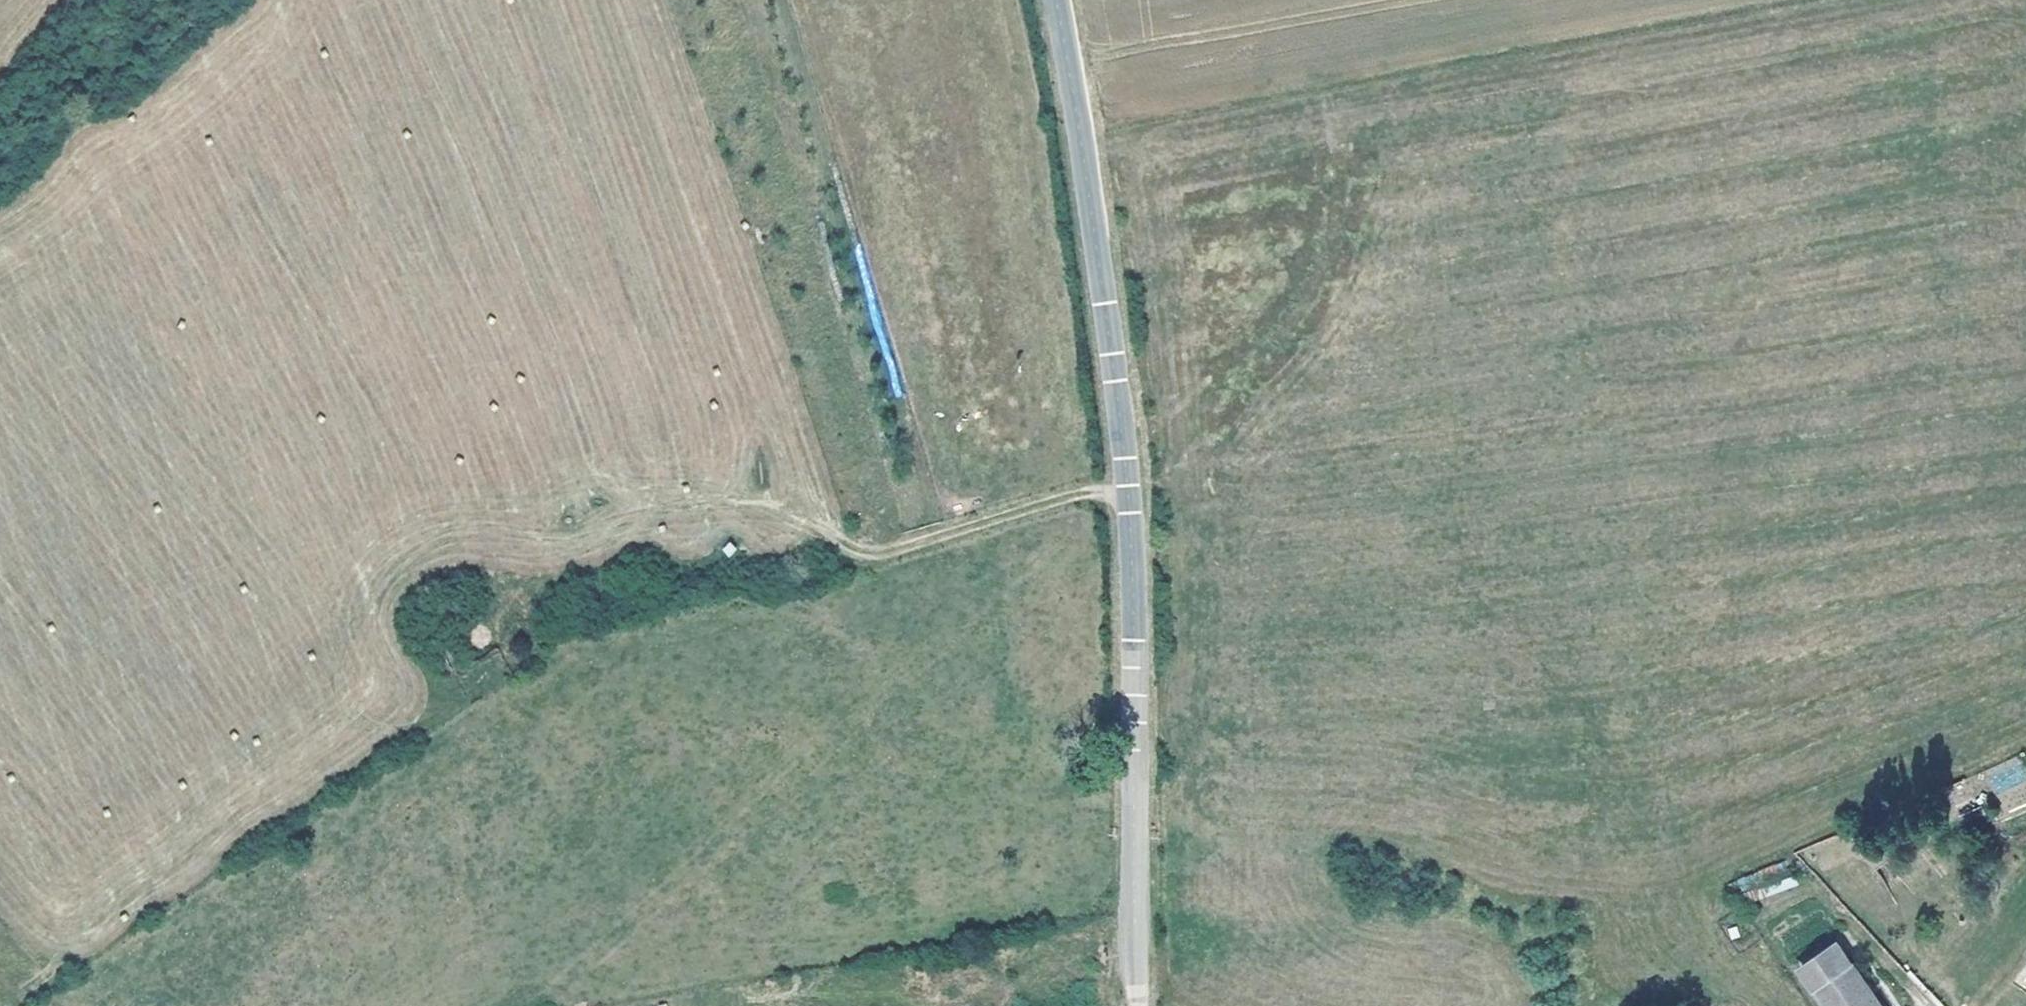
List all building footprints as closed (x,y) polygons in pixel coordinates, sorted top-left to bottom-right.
[(1791,954),(1823,1004),(1825,1005),(1872,1005),(1877,1003),(1829,929),(1791,954)] [(2014,979),(2025,987),(2025,963),(2014,979)] [(1954,977),(1945,989),(1956,997),(1965,985),(1954,977)]
